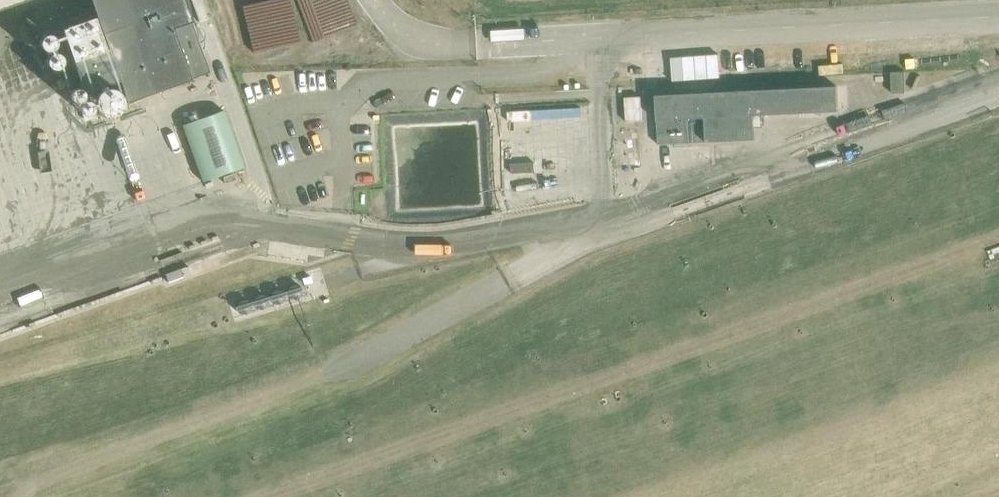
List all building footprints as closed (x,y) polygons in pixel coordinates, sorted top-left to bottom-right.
[(23,0),(0,0),(0,8),(23,0)] [(171,28),(190,21),(183,0),(89,0),(125,102),(189,79),(171,28)] [(243,4),(253,49),(301,38),(292,0),(262,0),(243,4)] [(904,71),(890,71),(891,92),(904,92),(904,71)] [(849,106),(848,83),(826,84),(752,90),(754,124),(763,123),(763,110),(837,106),(849,106)] [(755,141),(754,124),(752,90),(656,94),(658,145),(755,141)] [(642,120),(640,97),(640,96),(632,96),(624,97),(625,121),(637,121),(642,120)] [(220,105),(179,120),(199,176),(240,162),(220,105)] [(24,259),(0,180),(0,266),(24,259)] [(183,277),(180,269),(179,268),(164,274),(167,282),(183,277)]
